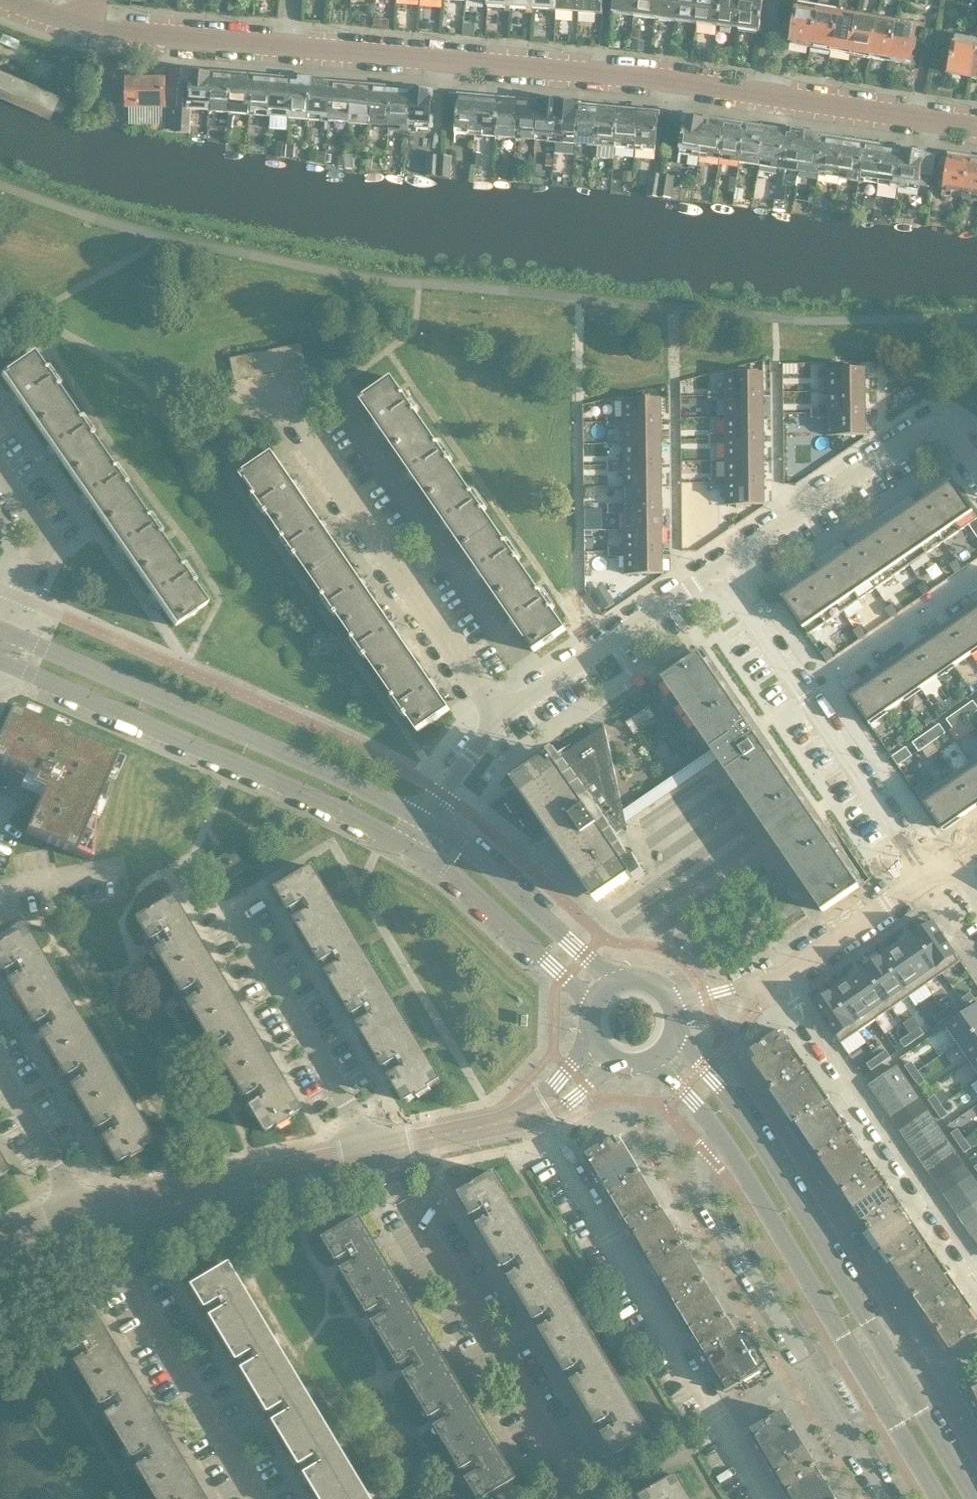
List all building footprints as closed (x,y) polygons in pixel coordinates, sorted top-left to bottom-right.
[(487,3),(487,7),(510,9),(510,0),(487,0),(487,3)] [(510,9),(533,10),(534,0),(510,0),(510,9)] [(533,10),(556,12),(557,0),(534,0),(533,10)] [(556,12),(579,14),(580,0),(557,0),(556,12)] [(579,14),(603,15),(604,0),(580,0),(579,14)] [(634,17),(636,0),(614,0),(613,14),(634,17)] [(634,17),(655,19),(657,0),(636,0),(634,17)] [(655,19),(675,22),(678,0),(657,0),(655,19)] [(675,22),(696,25),(699,0),(678,0),(675,22)] [(696,25),(717,28),(720,0),(699,0),(696,25)] [(717,28),(738,30),(742,0),(720,0),(717,28)] [(738,30),(759,33),(764,0),(742,0),(738,30)] [(809,46),(811,46),(817,10),(797,6),(795,18),(793,20),(791,29),(793,31),(791,42),(796,43),(798,46),(807,47),(809,46)] [(836,13),(817,10),(811,46),(813,46),(815,49),(824,50),(826,48),(830,49),(836,13)] [(855,16),(836,13),(830,49),(833,50),(835,52),(844,54),(846,52),(849,52),(855,16)] [(875,20),(855,16),(849,52),(853,53),(854,56),(863,57),(866,55),(869,56),(875,20)] [(374,18),(373,28),(388,29),(389,20),(374,18)] [(895,23),(875,20),(869,56),(872,56),(874,59),(883,60),(885,59),(889,59),(895,23)] [(917,27),(895,23),(889,59),(892,60),(894,62),(903,64),(906,62),(911,63),(913,52),(915,50),(917,42),(915,39),(917,27)] [(19,41),(2,34),(0,40),(0,43),(15,49),(19,41)] [(972,77),(976,50),(976,41),(956,37),(952,61),(950,63),(949,68),(950,70),(950,72),(952,73),(953,75),(961,76),(963,75),(972,77)] [(194,71),(192,71),(190,94),(188,94),(187,107),(189,107),(188,109),(191,109),(210,111),(213,73),(205,72),(205,70),(194,69),(194,71)] [(220,74),(213,73),(210,111),(229,113),(232,73),(222,72),(220,74)] [(243,74),(232,73),(229,113),(249,114),(252,76),(245,76),(243,74)] [(881,86),(882,76),(868,74),(866,83),(881,86)] [(260,77),(252,76),(249,114),(269,116),(272,76),(262,75),(260,77)] [(283,77),(272,76),(269,116),(289,118),(292,80),(285,79),(283,77)] [(300,80),(292,80),(289,118),(309,119),(312,78),(300,77),(300,80)] [(325,79),(312,78),(309,119),(329,121),(332,83),(325,82),(325,79)] [(129,106),(164,105),(165,105),(165,104),(165,81),(129,81),(129,90),(125,92),(122,96),(122,100),(125,104),(129,106)] [(339,84),(332,83),(329,121),(349,122),(352,83),(342,82),(339,84)] [(363,84),(352,83),(349,122),(369,124),(372,86),(365,86),(363,84)] [(380,87),(372,86),(369,124),(389,126),(392,86),(382,85),(380,87)] [(403,87),(392,86),(389,126),(402,127),(402,130),(409,131),(412,90),(405,89),(403,87)] [(420,90),(412,90),(409,131),(416,132),(417,128),(430,129),(430,127),(432,127),(433,115),(431,114),(433,91),(431,91),(431,88),(420,87),(420,90)] [(455,133),(475,135),(479,97),(472,96),(470,94),(463,94),(461,95),(458,95),(455,133)] [(486,98),(479,97),(475,135),(496,137),(499,97),(489,96),(486,98)] [(510,98),(499,97),(496,137),(515,138),(518,101),(511,100),(510,98)] [(539,100),(538,100),(535,140),(555,142),(559,101),(552,101),(550,99),(543,98),(541,100),(539,100)] [(526,101),(518,101),(515,138),(535,140),(538,100),(528,100),(526,101)] [(566,102),(559,101),(555,142),(574,144),(578,103),(576,101),(569,100),(566,102)] [(579,103),(578,103),(574,144),(595,146),(599,108),(591,107),(589,105),(579,104),(579,103)] [(177,104),(165,104),(165,105),(164,105),(163,131),(176,132),(177,109),(177,104)] [(606,109),(599,108),(595,146),(615,148),(619,108),(608,107),(606,109)] [(629,109),(619,108),(615,148),(635,149),(638,112),(631,111),(629,109)] [(188,109),(177,109),(176,132),(190,133),(191,109),(188,109)] [(646,112),(638,112),(635,149),(656,151),(659,113),(657,113),(655,111),(648,110),(646,112)] [(680,153),(699,156),(705,119),(698,118),(697,115),(690,114),(688,116),(685,116),(680,153)] [(713,120),(705,119),(699,156),(718,159),(724,120),(715,118),(713,120)] [(736,122),(724,120),(718,159),(739,162),(744,125),(738,124),(736,122)] [(753,126),(744,125),(739,162),(758,165),(764,126),(755,124),(753,126)] [(776,128),(764,126),(758,165),(778,168),(783,131),(778,130),(776,128)] [(792,132),(783,131),(778,168),(786,170),(797,171),(803,131),(793,129),(792,132)] [(818,133),(803,131),(797,171),(817,175),(823,137),(817,136),(818,133)] [(832,138),(823,137),(817,175),(837,178),(843,138),(834,137),(832,138)] [(855,140),(843,138),(837,178),(858,181),(863,143),(857,142),(855,140)] [(872,144),(863,143),(858,181),(877,184),(883,144),(874,143),(872,144)] [(895,146),(883,144),(877,184),(897,187),(903,149),(896,148),(895,146)] [(911,151),(903,149),(897,187),(918,190),(924,153),(922,152),(920,150),(913,149),(911,151)] [(318,162),(325,163),(326,153),(319,153),(318,162)] [(429,154),(426,179),(438,180),(440,155),(429,154)] [(451,156),(440,155),(438,180),(449,181),(451,156)] [(948,156),(942,196),(952,197),(952,193),(963,195),(969,159),(967,159),(965,156),(958,155),(956,157),(948,156)] [(963,195),(963,199),(972,200),(972,196),(976,197),(976,159),(976,160),(969,159),(963,195)] [(778,168),(773,200),(785,201),(787,186),(783,185),(786,170),(778,168)] [(665,176),(654,175),(652,197),(663,198),(665,176)] [(674,177),(665,176),(663,198),(672,199),(674,177)] [(728,190),(734,190),(736,178),(730,177),(728,190)] [(306,367),(302,344),(291,346),(296,369),(306,367)] [(291,346),(279,348),(284,372),(296,369),(291,346)] [(279,348),(267,351),(272,374),(284,372),(279,348)] [(267,351),(256,353),(260,376),(272,374),(267,351)] [(66,401),(56,387),(33,353),(1,375),(15,396),(12,398),(18,407),(22,405),(34,423),(66,401)] [(256,353),(244,355),(248,379),(260,376),(256,353)] [(248,379),(244,355),(230,358),(235,380),(235,382),(248,379)] [(827,369),(827,378),(828,391),(866,391),(866,368),(827,369)] [(819,378),(827,378),(827,369),(819,369),(819,378)] [(725,373),(725,391),(725,396),(764,395),(764,373),(725,373)] [(361,400),(376,421),(372,424),(378,432),(382,430),(395,449),(427,427),(393,378),(361,400)] [(709,400),(717,400),(717,391),(709,391),(709,400)] [(725,391),(717,391),(717,400),(726,400),(725,396),(725,391)] [(828,391),(828,408),(828,413),(866,412),(866,391),(828,391)] [(725,396),(726,400),(726,417),(764,417),(764,395),(725,396)] [(623,399),(624,417),(624,422),(662,421),(662,399),(623,399)] [(100,450),(66,401),(34,423),(49,445),(45,448),(51,457),(55,454),(68,472),(100,450)] [(811,417),(819,417),(819,408),(811,408),(811,417)] [(828,408),(819,408),(819,417),(828,417),(828,413),(828,408)] [(828,413),(828,417),(828,435),(867,435),(866,412),(828,413)] [(607,426),(615,426),(615,417),(607,418),(607,426)] [(624,417),(615,417),(615,426),(624,426),(624,422),(624,417)] [(726,417),(726,434),(726,439),(764,438),(764,417),(726,417)] [(624,422),(624,426),(624,443),(662,443),(662,421),(624,422)] [(430,499),(461,477),(427,427),(395,449),(410,470),(406,473),(412,482),(416,479),(430,499)] [(709,443),(718,443),(718,434),(709,435),(709,443)] [(726,434),(718,434),(718,443),(726,443),(726,439),(726,434)] [(726,439),(726,443),(726,460),(765,460),(764,438),(726,439)] [(624,443),(624,460),(624,465),(662,465),(662,443),(624,443)] [(134,499),(100,450),(68,472),(83,494),(80,496),(86,505),(89,503),(102,521),(134,499)] [(310,506),(297,488),(301,485),(295,476),(291,479),(274,453),(242,475),(278,528),(310,506)] [(624,460),(616,461),(616,469),(624,469),(624,465),(624,460)] [(726,460),(726,478),(726,482),(765,482),(765,460),(726,460)] [(607,470),(616,469),(616,461),(607,461),(607,470)] [(624,465),(624,469),(624,487),(663,486),(662,465),(624,465)] [(495,526),(461,477),(430,499),(443,520),(440,522),(446,531),(450,529),(463,548),(495,526)] [(710,487),(718,486),(718,478),(710,478),(710,487)] [(726,478),(718,478),(718,486),(727,486),(726,482),(726,478)] [(926,499),(920,503),(946,540),(976,519),(976,517),(952,481),(926,499)] [(726,482),(727,486),(727,505),(765,504),(765,482),(726,482)] [(624,487),(625,504),(625,508),(663,508),(663,486),(624,487)] [(168,550),(134,499),(102,521),(117,544),(114,546),(119,553),(120,555),(123,552),(136,571),(168,550)] [(920,503),(888,525),(914,563),(946,540),(920,503)] [(608,513),(616,513),(616,504),(608,504),(608,513)] [(625,504),(616,504),(616,513),(625,513),(625,508),(625,504)] [(346,558),(327,530),(330,528),(324,519),(320,521),(310,506),(278,528),(314,580),(346,558)] [(625,508),(625,513),(625,530),(663,529),(663,508),(625,508)] [(888,525),(854,548),(880,586),(914,563),(888,525)] [(529,576),(495,526),(463,548),(477,569),(474,571),(480,580),(484,578),(497,598),(529,576)] [(625,530),(625,547),(625,551),(663,551),(663,529),(625,530)] [(608,556),(617,556),(617,547),(608,547),(608,556)] [(625,547),(617,547),(617,556),(625,556),(625,551),(625,547)] [(854,548),(820,571),(846,609),(880,586),(854,548)] [(206,604),(168,550),(136,571),(151,593),(148,595),(154,604),(157,602),(174,626),(206,604)] [(625,551),(625,556),(625,574),(664,573),(663,551),(625,551)] [(364,577),(361,579),(346,558),(314,580),(348,629),(380,607),(367,588),(370,586),(369,584),(364,577)] [(949,565),(955,574),(964,568),(958,558),(949,565)] [(820,571),(782,597),(808,635),(846,609),(820,571)] [(566,630),(529,576),(497,598),(511,618),(508,620),(513,628),(514,629),(517,627),(535,652),(566,630)] [(917,587),(923,596),(932,590),(926,581),(917,587)] [(610,596),(599,603),(604,612),(615,605),(610,596)] [(856,686),(847,692),(849,694),(869,724),(976,650),(976,603),(856,686)] [(885,609),(891,618),(900,612),(894,603),(885,609)] [(415,658),(396,631),(399,628),(393,619),(390,622),(380,607),(348,629),(383,680),(415,658)] [(853,631),(859,640),(868,634),(862,624),(853,631)] [(830,646),(821,653),(827,662),(836,656),(830,646)] [(700,654),(664,679),(663,679),(727,771),(823,912),(866,883),(865,881),(864,882),(859,874),(860,874),(761,730),(755,734),(700,654)] [(450,710),(436,689),(439,687),(433,678),(430,680),(415,658),(383,680),(418,732),(450,710)] [(960,710),(966,719),(976,711),(976,706),(973,701),(960,710)] [(118,756),(12,708),(0,735),(0,762),(35,778),(31,785),(44,790),(25,832),(75,854),(118,756)] [(953,728),(966,719),(960,710),(946,719),(953,728)] [(939,724),(926,733),(932,742),(946,733),(939,724)] [(605,726),(573,748),(555,761),(552,757),(515,782),(517,786),(488,806),(538,845),(551,836),(597,902),(634,877),(636,881),(645,875),(636,859),(632,862),(626,866),(618,853),(624,848),(616,834),(626,827),(627,831),(628,831),(605,726)] [(919,751),(932,742),(926,733),(913,742),(919,751)] [(912,756),(906,747),(892,757),(898,766),(912,756)] [(920,798),(942,830),(951,824),(976,806),(976,759),(920,798)] [(232,850),(216,860),(229,880),(245,870),(232,850)] [(280,887),(293,910),(312,941),(344,921),(312,868),(280,887)] [(136,917),(149,940),(167,970),(199,951),(168,898),(136,917)] [(375,972),(344,921),(312,941),(342,992),(375,972)] [(934,922),(916,934),(943,973),(960,961),(934,922)] [(3,971),(21,1001),(53,982),(21,929),(0,942),(0,967),(3,971)] [(916,934),(899,946),(926,985),(943,973),(916,934)] [(899,946),(882,958),(909,996),(926,985),(899,946)] [(231,1003),(199,951),(167,970),(199,1022),(231,1003)] [(882,958),(865,969),(892,1008),(909,996),(882,958)] [(865,969),(849,981),(875,1020),(892,1008),(865,969)] [(375,972),(342,992),(373,1043),(406,1024),(375,972)] [(849,981),(832,992),(859,1031),(875,1020),(849,981)] [(53,982),(21,1001),(52,1053),(84,1034),(53,982)] [(832,992),(814,1004),(841,1043),(859,1031),(832,992)] [(975,999),(970,993),(961,999),(965,1006),(975,999)] [(231,1003),(199,1022),(230,1074),(262,1055),(231,1003)] [(958,1011),(954,1004),(944,1011),(948,1018),(958,1011)] [(976,1031),(976,1005),(947,1026),(959,1043),(976,1031)] [(948,1018),(944,1011),(934,1018),(938,1024),(948,1018)] [(440,1082),(406,1024),(373,1043),(408,1102),(418,1096),(419,1098),(432,1090),(431,1088),(440,1082)] [(925,1034),(920,1027),(910,1034),(915,1041),(925,1034)] [(749,1053),(760,1069),(793,1046),(781,1030),(749,1053)] [(959,1043),(971,1060),(976,1056),(976,1031),(959,1043)] [(84,1034),(52,1053),(83,1105),(115,1086),(84,1034)] [(915,1041),(910,1034),(900,1041),(905,1047),(915,1041)] [(882,1045),(873,1052),(876,1057),(885,1051),(882,1045)] [(793,1046),(760,1069),(772,1086),(804,1064),(793,1046)] [(881,1064),(891,1057),(886,1050),(885,1051),(876,1057),(881,1064)] [(262,1055),(230,1074),(264,1132),(274,1126),(275,1128),(288,1121),(286,1118),(296,1112),(262,1055)] [(871,1071),(881,1064),(876,1057),(867,1064),(871,1071)] [(918,1071),(912,1061),(905,1066),(912,1076),(918,1071)] [(783,1104),(816,1081),(804,1064),(772,1086),(783,1104)] [(919,1099),(897,1067),(871,1085),(892,1117),(919,1099)] [(925,1081),(918,1071),(912,1076),(919,1086),(925,1081)] [(795,1121),(828,1098),(816,1081),(783,1104),(795,1121)] [(150,1143),(115,1086),(83,1105),(117,1163),(127,1157),(129,1159),(141,1152),(140,1149),(150,1143)] [(942,1105),(935,1095),(928,1100),(935,1109),(942,1105)] [(807,1139),(840,1116),(828,1098),(795,1121),(807,1139)] [(919,1099),(892,1117),(900,1128),(927,1110),(919,1099)] [(948,1115),(942,1105),(935,1109),(942,1119),(948,1115)] [(927,1110),(900,1128),(907,1139),(934,1121),(927,1110)] [(820,1156),(852,1134),(840,1116),(807,1139),(820,1156)] [(934,1121),(907,1139),(929,1171),(955,1152),(934,1121)] [(965,1139),(958,1129),(951,1133),(958,1143),(965,1139)] [(852,1134),(820,1156),(832,1174),(864,1151),(852,1134)] [(595,1174),(630,1154),(619,1135),(584,1156),(595,1174)] [(971,1148),(965,1139),(958,1143),(965,1153),(971,1148)] [(864,1151),(832,1174),(843,1190),(876,1168),(864,1151)] [(955,1152),(929,1171),(937,1182),(963,1164),(955,1152)] [(606,1193),(640,1172),(630,1154),(595,1174),(606,1193)] [(963,1164),(937,1182),(944,1193),(970,1174),(963,1164)] [(876,1168),(843,1190),(854,1207),(887,1184),(876,1168)] [(462,1192),(475,1215),(476,1215),(481,1223),(480,1223),(494,1246),(527,1226),(495,1172),(462,1192)] [(617,1211),(651,1190),(640,1172),(606,1193),(617,1211)] [(944,1193),(952,1204),(976,1187),(976,1184),(970,1174),(944,1193)] [(887,1184),(854,1207),(868,1226),(900,1203),(887,1184)] [(952,1204),(959,1214),(976,1202),(976,1187),(952,1204)] [(662,1208),(651,1190),(617,1211),(628,1229),(662,1208)] [(959,1214),(966,1225),(976,1218),(976,1202),(959,1214)] [(879,1243),(912,1221),(900,1203),(868,1226),(879,1243)] [(639,1247),(673,1226),(662,1208),(628,1229),(639,1247)] [(327,1237),(340,1260),(341,1260),(346,1268),(345,1268),(360,1294),(394,1274),(360,1217),(327,1237)] [(966,1225),(974,1236),(976,1234),(976,1218),(966,1225)] [(891,1261),(924,1238),(912,1221),(879,1243),(891,1261)] [(559,1279),(527,1226),(494,1246),(507,1268),(507,1267),(511,1273),(512,1275),(511,1275),(525,1299),(559,1279)] [(650,1265),(684,1244),(673,1226),(639,1247),(650,1265)] [(924,1238),(891,1261),(902,1277),(935,1254),(924,1238)] [(684,1244),(650,1265),(660,1283),(695,1262),(684,1244)] [(915,1295),(947,1272),(935,1254),(902,1277),(915,1295)] [(695,1262),(660,1283),(671,1300),(705,1280),(695,1262)] [(189,1284),(203,1307),(208,1315),(222,1340),(256,1320),(222,1264),(189,1284)] [(927,1312),(959,1290),(947,1272),(915,1295),(927,1312)] [(424,1325),(394,1274),(360,1294),(371,1313),(372,1312),(377,1320),(376,1320),(391,1345),(424,1325)] [(590,1331),(559,1279),(525,1299),(538,1320),(539,1319),(543,1327),(543,1328),(557,1351),(590,1331)] [(705,1280),(671,1300),(681,1318),(716,1298),(705,1280)] [(939,1330),(972,1308),(959,1290),(927,1312),(939,1330)] [(716,1298),(681,1318),(692,1336),(726,1316),(716,1298)] [(976,1331),(976,1315),(972,1308),(939,1330),(951,1348),(976,1331)] [(54,1329),(68,1352),(69,1352),(73,1360),(87,1384),(120,1364),(88,1310),(54,1329)] [(726,1316),(692,1336),(703,1355),(737,1334),(726,1316)] [(287,1371),(256,1320),(222,1340),(234,1360),(235,1359),(240,1367),(239,1367),(253,1391),(287,1371)] [(456,1379),(424,1325),(391,1345),(403,1365),(404,1365),(408,1373),(423,1399),(456,1379)] [(590,1331),(557,1351),(569,1372),(570,1372),(573,1377),(575,1380),(574,1380),(588,1403),(621,1383),(590,1331)] [(714,1373),(748,1353),(737,1334),(703,1355),(714,1373)] [(760,1371),(748,1353),(714,1373),(725,1392),(760,1371)] [(151,1415),(120,1364),(87,1384),(99,1405),(100,1404),(102,1408),(105,1412),(104,1413),(117,1435),(151,1415)] [(318,1423),(287,1371),(253,1391),(265,1412),(266,1411),(271,1419),(270,1420),(284,1443),(318,1423)] [(456,1379),(423,1399),(434,1417),(435,1417),(440,1425),(439,1425),(454,1450),(487,1430),(456,1379)] [(621,1383),(588,1403),(600,1424),(601,1424),(606,1432),(605,1432),(619,1455),(652,1435),(621,1383)] [(760,1450),(794,1429),(783,1411),(749,1431),(760,1450)] [(183,1468),(151,1415),(117,1435),(130,1457),(131,1457),(136,1464),(135,1465),(149,1488),(183,1468)] [(349,1476),(318,1423),(284,1443),(297,1464),(302,1472),(301,1472),(316,1496),(349,1476)] [(771,1468),(805,1448),(794,1429),(760,1450),(771,1468)] [(454,1450),(465,1470),(466,1469),(471,1477),(470,1478),(483,1498),(486,1498),(517,1480),(487,1430),(454,1450)] [(805,1448),(771,1468),(782,1487),(817,1467),(805,1448)] [(827,1484),(817,1467),(782,1487),(789,1498),(803,1498),(827,1484)] [(183,1468),(149,1488),(155,1498),(201,1498),(183,1468)] [(645,1498),(690,1498),(676,1475),(642,1495),(645,1498)] [(349,1476),(316,1496),(317,1498),(363,1498),(349,1476)] [(827,1484),(803,1498),(836,1498),(827,1484)]
